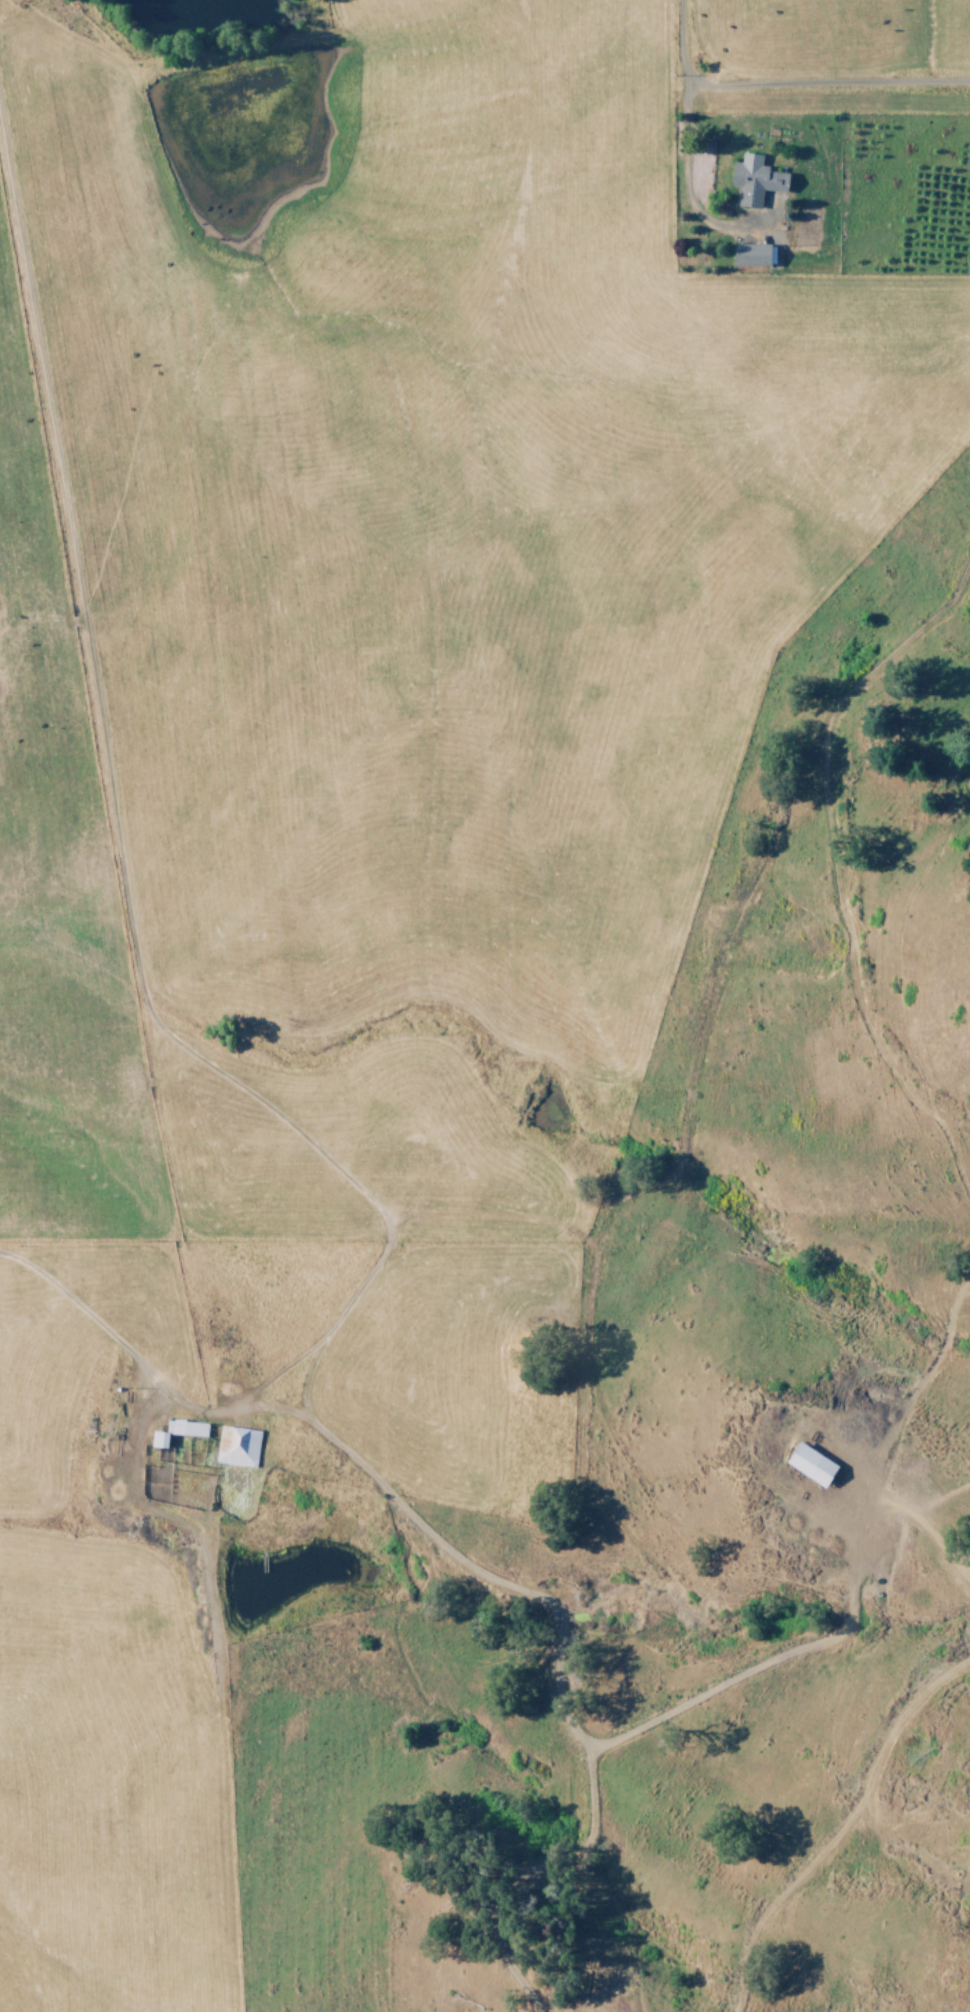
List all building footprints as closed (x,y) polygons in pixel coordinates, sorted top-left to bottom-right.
[(761,208),(763,190),(787,193),(789,171),(761,169),(762,154),(742,152),(741,163),(733,162),(731,184),(739,185),(737,206),(761,208)] [(773,244),(735,243),(735,265),(773,266),(773,244)] [(151,1431),(150,1447),(167,1448),(168,1434),(206,1436),(207,1421),(166,1420),(166,1432),(151,1431)] [(260,1429),(219,1425),(214,1463),(255,1467),(260,1429)] [(826,1487),(839,1466),(799,1441),(786,1463),(826,1487)]
